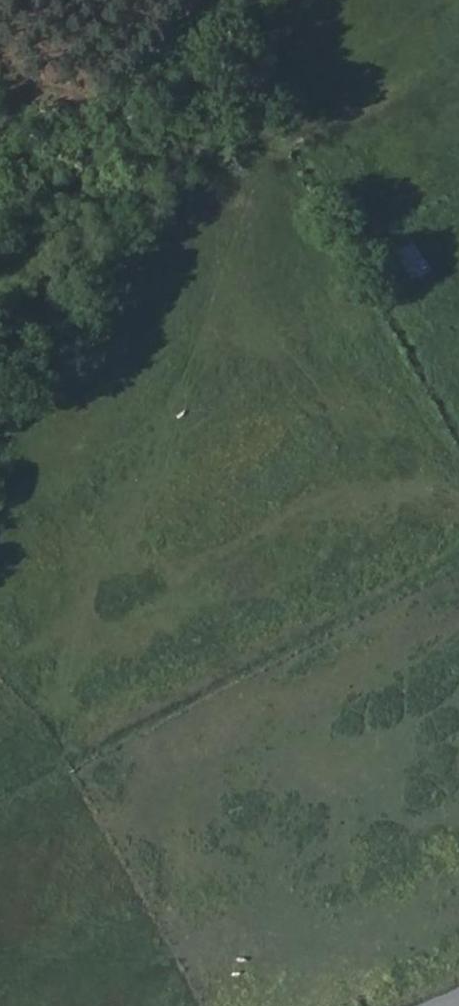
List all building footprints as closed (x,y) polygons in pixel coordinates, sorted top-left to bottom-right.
[(393,250),(410,280),(430,269),(413,239),(393,250)]
